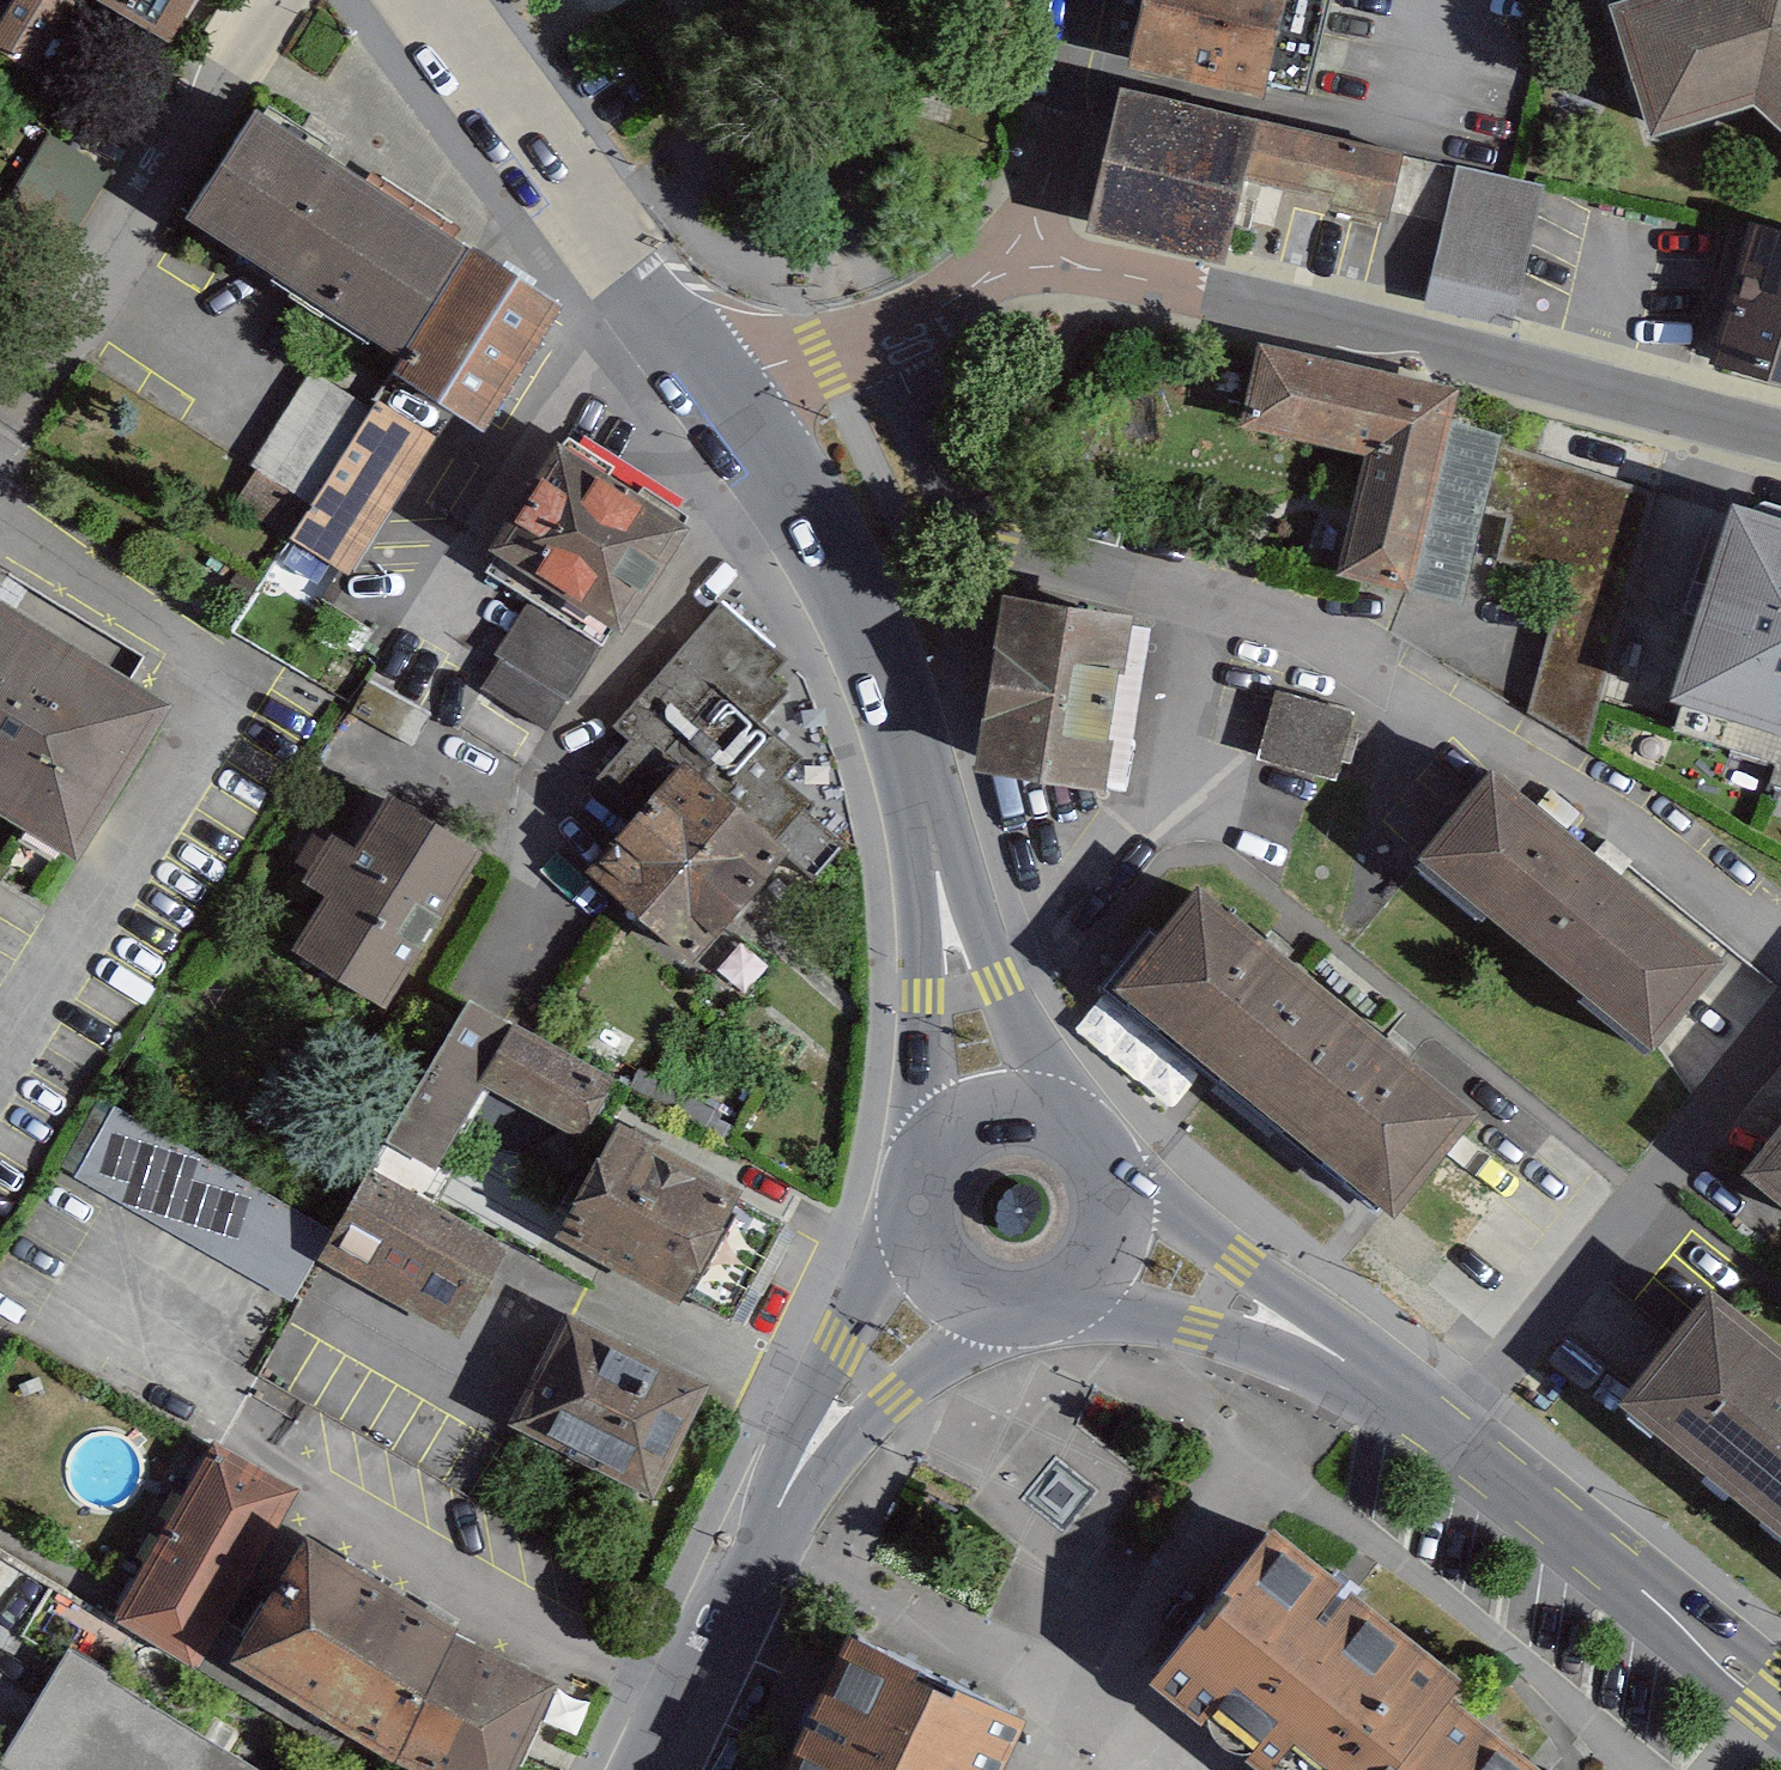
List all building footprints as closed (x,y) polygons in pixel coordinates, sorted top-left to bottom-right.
[(164,28),(181,0),(115,0),(164,28)] [(1125,59),(1260,91),(1282,0),(1140,0),(1125,59)] [(1645,138),(1745,112),(1780,143),(1780,0),(1633,0),(1603,9),(1645,138)] [(1121,76),(1084,216),(1217,251),(1237,178),(1253,110),(1121,76)] [(249,90),(180,199),(401,338),(470,229),(249,90)] [(1385,213),(1401,145),(1253,110),(1237,178),(1385,213)] [(55,134),(16,196),(73,232),(112,170),(55,134)] [(1545,188),(1458,167),(1425,301),(1513,322),(1545,188)] [(1710,367),(1780,387),(1780,235),(1751,226),(1710,367)] [(559,288),(470,229),(401,338),(392,357),(457,396),(484,412),(559,288)] [(1251,346),(1232,418),(1362,450),(1333,565),(1410,584),(1456,401),(1251,346)] [(264,565),(329,604),(457,396),(392,357),(264,565)] [(686,510),(557,428),(473,562),(602,643),(686,510)] [(1736,483),(1672,682),(1780,716),(1780,498),(1736,483)] [(1099,772),(1124,611),(999,592),(974,753),(1099,772)] [(778,852),(815,880),(842,848),(795,815),(824,778),(763,731),(798,696),(776,678),(792,658),(716,601),(610,719),(629,736),(593,776),(597,781),(560,819),(601,851),(583,870),(690,957),(778,852)] [(78,859),(169,707),(0,605),(0,812),(78,859)] [(1335,778),(1352,708),(1271,688),(1253,757),(1335,778)] [(1405,846),(1642,1047),(1722,954),(1486,752),(1405,846)] [(483,857),(391,798),(355,852),(331,837),(302,882),(324,896),(288,950),(383,1012),(483,857)] [(1190,876),(1097,985),(1373,1219),(1466,1109),(1190,876)] [(380,1133),(427,1163),(513,1022),(466,990),(380,1133)] [(572,1131),(605,1073),(513,1022),(480,1081),(572,1131)] [(298,1290),(314,1255),(291,1244),(310,1202),(105,1109),(70,1185),(298,1290)] [(1746,1159),(1780,1185),(1780,1112),(1746,1159)] [(741,1190),(615,1118),(548,1231),(676,1300),(741,1190)] [(507,1246),(365,1167),(313,1253),(454,1334),(507,1246)] [(1613,1411),(1780,1543),(1780,1349),(1708,1291),(1613,1411)] [(706,1379),(560,1311),(503,1424),(650,1490),(706,1379)] [(189,1663),(294,1490),(210,1439),(104,1612),(189,1663)] [(555,1665),(300,1519),(227,1644),(447,1769),(495,1769),(555,1665)] [(1273,1530),(1146,1690),(1247,1769),(1404,1769),(1453,1708),(1471,1686),(1273,1530)] [(1027,1728),(849,1643),(787,1769),(1007,1769),(1027,1728)] [(65,1653),(0,1762),(0,1769),(264,1769),(65,1653)] [(1453,1708),(1404,1769),(1530,1769),(1453,1708)]
